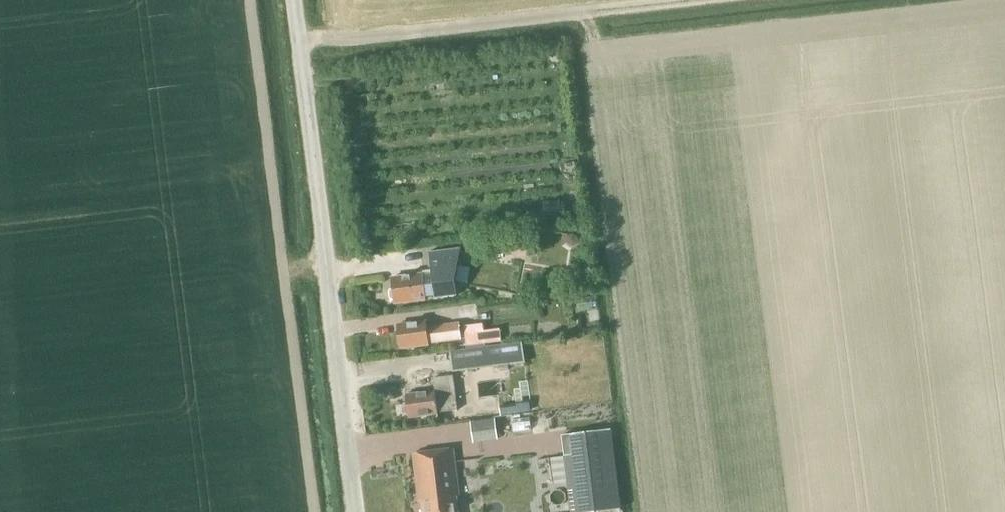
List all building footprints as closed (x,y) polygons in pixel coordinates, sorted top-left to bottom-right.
[(527,208),(513,210),(515,225),(529,223),(527,208)] [(567,236),(567,243),(572,246),(578,243),(578,237),(573,233),(567,236)] [(491,252),(526,258),(529,243),(494,237),(491,252)] [(454,281),(461,248),(429,252),(431,273),(390,279),(393,303),(425,299),(425,298),(434,297),(434,299),(456,296),(454,281)] [(428,343),(460,339),(458,323),(426,327),(426,322),(396,325),(399,348),(429,345),(428,343)] [(483,331),(485,343),(501,342),(500,330),(483,331)] [(522,343),(450,352),(453,372),(524,363),(522,343)] [(457,410),(453,376),(432,379),(433,391),(405,395),(408,418),(437,414),(437,413),(457,410)] [(498,440),(495,419),(470,422),(472,443),(498,440)] [(610,430),(562,436),(570,511),(601,511),(620,509),(610,430)] [(459,497),(453,449),(412,454),(418,502),(422,502),(423,511),(457,511),(455,497),(459,497)]
